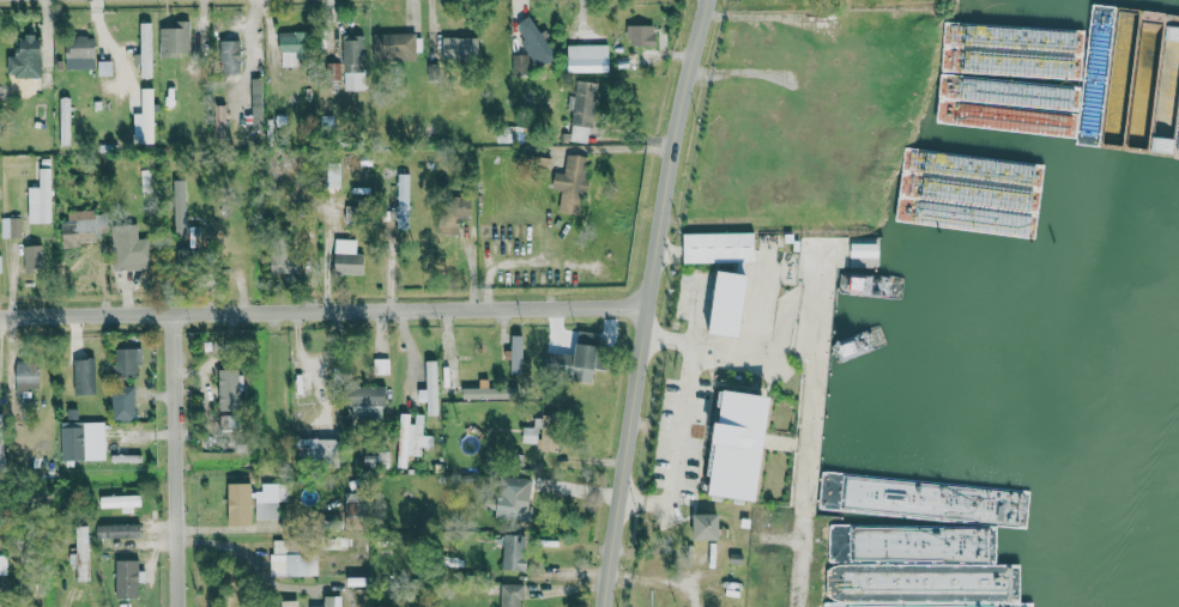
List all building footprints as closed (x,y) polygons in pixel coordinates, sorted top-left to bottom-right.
[(540,67),(556,57),(530,15),(513,26),(540,67)] [(160,55),(190,55),(189,20),(175,20),(175,26),(159,27),(160,55)] [(152,21),(138,22),(139,63),(141,63),(141,77),(153,76),(152,21)] [(628,44),(655,45),(655,25),(628,24),(628,44)] [(280,67),(298,66),(298,64),(306,63),(305,31),(279,32),(280,67)] [(373,33),(374,60),(417,59),(416,32),(373,33)] [(344,90),(366,89),(364,34),(342,34),(344,90)] [(40,76),(41,35),(17,35),(17,55),(7,55),(7,76),(40,76)] [(66,68),(95,69),(95,36),(67,36),(66,68)] [(478,36),(442,36),(442,63),(478,63),(478,36)] [(240,39),(220,40),(221,72),(241,72),(240,39)] [(568,72),(609,71),(609,43),(567,44),(568,72)] [(134,143),(154,143),(154,87),(141,87),(141,112),(134,113),(134,143)] [(214,104),(215,138),(227,137),(227,104),(214,104)] [(498,143),(523,142),(523,125),(497,126),(498,143)] [(933,199),(950,199),(950,189),(940,189),(940,175),(969,175),(969,173),(978,173),(978,169),(986,169),(986,157),(975,157),(975,152),(934,151),(933,199)] [(561,190),(559,212),(583,213),(587,155),(566,154),(565,172),(554,171),(553,189),(561,190)] [(534,166),(549,169),(552,159),(537,155),(534,166)] [(52,222),(51,167),(39,167),(40,186),(28,186),(28,223),(52,222)] [(339,187),(340,169),(328,169),(328,187),(339,187)] [(410,228),(409,173),(397,173),(398,228),(410,228)] [(458,233),(459,219),(470,219),(471,197),(441,196),(439,233),(458,233)] [(63,242),(109,239),(108,210),(67,212),(68,219),(62,220),(63,242)] [(1,217),(1,238),(21,237),(21,217),(1,217)] [(150,238),(138,238),(137,223),(111,224),(112,270),(151,269),(150,238)] [(755,232),(684,233),(684,262),(755,261),(755,232)] [(365,253),(356,253),(357,239),(335,238),(334,272),(364,273),(365,253)] [(879,257),(879,242),(851,243),(851,258),(879,257)] [(24,268),(43,267),(42,244),(23,245),(24,268)] [(297,252),(272,251),(271,273),(297,274),(297,252)] [(712,333),(744,336),(751,273),(719,269),(712,333)] [(546,351),(543,376),(594,382),(600,332),(578,330),(575,354),(546,351)] [(524,335),(512,334),(511,373),(523,374),(524,335)] [(142,364),(142,348),(114,348),(114,377),(137,376),(137,364),(142,364)] [(74,395),(96,394),(95,358),(73,359),(74,395)] [(373,374),(389,374),(390,358),(374,358),(373,374)] [(16,360),(15,397),(27,397),(27,389),(39,389),(40,360),(16,360)] [(438,414),(437,360),(426,360),(426,388),(418,389),(418,401),(427,401),(427,415),(438,414)] [(383,421),(385,386),(354,384),(352,420),(383,421)] [(112,420),(135,420),(135,386),(112,387),(112,420)] [(463,386),(463,397),(501,399),(501,388),(463,386)] [(774,395),(722,389),(710,494),(762,500),(774,395)] [(409,413),(399,412),(397,467),(408,468),(409,413)] [(414,456),(421,456),(421,447),(433,447),(433,435),(424,434),(424,413),(415,413),(414,456)] [(558,451),(559,416),(534,415),(534,427),(523,427),(522,442),(539,443),(539,450),(558,451)] [(105,421),(61,422),(62,460),(106,459),(105,421)] [(336,458),(336,452),(335,452),(335,437),(294,438),(295,460),(336,458)] [(364,452),(364,467),(387,467),(387,452),(364,452)] [(504,496),(499,495),(495,516),(527,522),(535,477),(508,472),(504,496)] [(223,483),(223,494),(227,494),(228,506),(255,506),(255,519),(278,519),(278,482),(223,483)] [(362,524),(360,493),(345,494),(347,524),(362,524)] [(100,495),(100,508),(122,507),(122,510),(142,509),(141,494),(100,495)] [(720,513),(694,514),(695,539),(721,539),(720,513)] [(96,524),(97,538),(140,537),(140,523),(96,524)] [(75,526),(76,553),(74,553),(75,581),(90,580),(88,525),(75,526)] [(502,569),(526,570),(528,535),(504,534),(502,569)] [(271,576),(318,575),(317,553),(286,554),(286,539),(270,540),(271,576)] [(139,596),(138,559),(115,560),(116,597),(139,596)] [(501,583),(501,606),(522,606),(522,584),(501,583)] [(341,606),(334,606),(334,596),(323,595),(323,606),(309,606),(341,606)]
